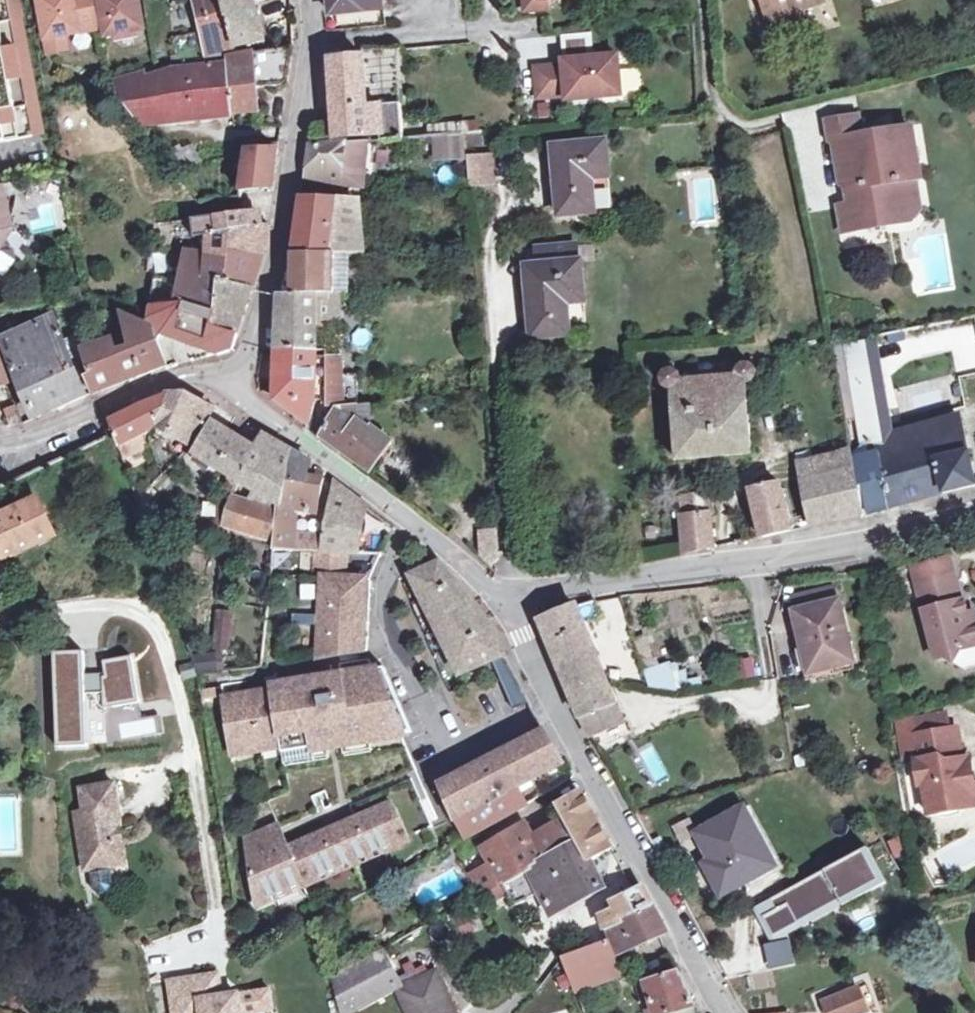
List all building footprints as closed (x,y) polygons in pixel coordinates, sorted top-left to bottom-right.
[(43,134),(17,0),(0,0),(0,142),(43,134)] [(49,53),(68,49),(65,35),(81,32),(74,0),(39,0),(49,53)] [(81,32),(98,29),(92,0),(74,0),(81,32)] [(106,37),(146,30),(141,0),(100,0),(106,37)] [(255,2),(254,0),(194,0),(196,7),(201,33),(174,38),(179,65),(185,63),(221,59),(220,55),(251,49),(250,45),(266,40),(255,2)] [(333,15),(326,16),(327,31),(348,29),(346,15),(385,10),(384,0),(332,0),(333,15)] [(526,10),(550,8),(549,0),(525,0),(526,10)] [(772,28),(806,18),(802,3),(812,0),(764,0),(772,28)] [(386,25),(385,10),(346,15),(348,29),(386,25)] [(678,41),(691,40),(691,27),(678,28),(678,41)] [(166,50),(173,49),(172,41),(165,43),(166,50)] [(336,137),(371,134),(366,57),(364,56),(364,48),(360,48),(329,51),(330,60),(331,60),(336,137)] [(393,50),(374,49),(364,48),(364,56),(366,57),(371,134),(381,134),(380,105),(383,105),(402,103),(398,50),(393,50)] [(229,65),(235,114),(260,112),(258,88),(288,86),(294,49),(254,53),(228,58),(229,65)] [(620,54),(565,59),(566,64),(537,66),(540,97),(569,94),(569,98),(624,93),(620,54)] [(147,78),(147,74),(147,73),(111,83),(141,123),(223,115),(232,114),(235,114),(229,65),(174,70),(147,78)] [(405,139),(402,103),(383,105),(380,105),(381,134),(382,141),(405,139)] [(834,141),(865,137),(862,118),(831,122),(834,141)] [(481,121),(470,122),(471,133),(481,132),(481,121)] [(429,137),(467,133),(471,133),(470,122),(428,126),(429,137)] [(865,137),(834,141),(838,168),(849,175),(854,207),(840,209),(844,233),(869,228),(868,222),(888,219),(889,225),(912,222),(922,209),(916,180),(924,178),(916,131),(886,136),(886,139),(868,143),(867,137),(865,137)] [(481,132),(471,133),(467,133),(468,145),(482,143),(481,132)] [(562,214),(596,211),(594,178),(611,176),(607,142),(555,147),(562,214)] [(347,144),(342,186),(347,186),(352,143),(347,144)] [(247,145),(246,150),(241,191),(274,189),(279,149),(280,144),(247,145)] [(342,186),(347,144),(312,147),(311,157),(309,169),(322,169),(322,185),(342,186)] [(180,149),(183,154),(192,150),(189,145),(180,149)] [(494,156),(470,157),(472,184),(495,183),(494,156)] [(322,169),(309,169),(306,185),(322,185),(322,169)] [(594,178),(596,211),(614,210),(611,176),(594,178)] [(0,187),(0,250),(14,228),(5,186),(0,187)] [(333,254),(339,206),(339,204),(304,202),(296,255),(302,255),(325,254),(333,254)] [(335,254),(345,254),(348,254),(366,254),(362,206),(339,206),(333,254),(335,254)] [(245,228),(243,213),(227,215),(195,220),(196,238),(210,235),(208,255),(192,252),(185,292),(178,286),(162,277),(156,276),(150,307),(152,307),(181,306),(181,304),(214,314),(222,285),(206,282),(209,256),(229,260),(232,252),(264,257),(272,225),(268,226),(245,228)] [(578,245),(538,249),(539,266),(580,262),(578,245)] [(206,282),(222,285),(253,289),(264,257),(232,252),(229,260),(209,256),(206,282)] [(334,295),(335,254),(333,254),(325,254),(302,255),(302,295),(316,295),(334,295)] [(344,295),(345,254),(335,254),(334,295),(340,295),(344,295)] [(533,338),(571,335),(567,302),(585,301),(582,262),(580,262),(539,266),(528,267),(533,338)] [(250,300),(253,289),(222,285),(214,314),(211,328),(238,336),(250,300)] [(278,350),(318,350),(327,350),(342,351),(340,295),(334,295),(316,295),(302,295),(282,295),(282,297),(278,350)] [(567,302),(571,335),(588,334),(585,301),(567,302)] [(211,328),(214,314),(181,304),(181,306),(152,307),(149,321),(148,325),(155,327),(159,339),(163,334),(217,354),(234,350),(238,336),(211,328)] [(67,311),(55,317),(75,365),(88,359),(83,348),(75,330),(67,311)] [(155,327),(148,325),(125,316),(134,351),(128,353),(118,356),(114,344),(113,339),(83,348),(88,359),(95,374),(87,377),(94,392),(168,365),(159,339),(155,327)] [(55,317),(20,332),(4,339),(33,412),(35,417),(88,395),(75,365),(55,317)] [(20,332),(13,318),(0,325),(0,356),(5,372),(9,382),(18,406),(21,416),(33,412),(4,339),(20,332)] [(124,340),(114,344),(118,356),(128,353),(124,340)] [(846,419),(849,440),(866,437),(871,455),(853,460),(861,515),(894,507),(974,486),(974,472),(962,418),(930,426),(933,439),(892,449),(891,441),(890,436),(886,412),(884,412),(872,342),(834,347),(846,419)] [(316,402),(318,356),(318,350),(278,350),(278,356),(275,401),(292,401),(316,402)] [(9,382),(5,372),(0,356),(0,385),(9,382)] [(357,373),(342,374),(342,356),(327,356),(328,407),(339,406),(343,405),(358,404),(357,373)] [(668,460),(679,460),(753,456),(748,385),(750,385),(753,383),(756,381),(757,379),(758,376),(758,374),(757,371),(756,369),(754,366),(751,365),(749,364),(746,364),(742,366),(739,368),(738,370),(738,373),(738,376),(682,380),(682,379),(681,376),(680,374),(678,372),(676,371),(676,364),(665,364),(667,371),(665,372),(663,375),(662,377),(662,379),(662,380),(662,383),(663,385),(664,386),(665,387),(667,388),(669,390),(671,390),(673,390),(679,450),(668,450),(668,460)] [(120,446),(141,435),(152,430),(150,424),(153,424),(159,426),(194,445),(214,409),(189,401),(167,395),(165,401),(137,411),(110,424),(114,434),(115,434),(120,446)] [(309,424),(316,402),(292,401),(292,412),(309,424)] [(358,420),(373,430),(373,402),(358,404),(358,420)] [(375,427),(373,430),(358,420),(358,404),(343,405),(339,406),(324,434),(372,470),(393,442),(375,427)] [(24,423),(21,416),(18,406),(7,410),(13,425),(24,423)] [(241,438),(229,431),(215,422),(196,454),(200,456),(197,461),(211,470),(215,465),(238,481),(258,449),(241,438)] [(930,426),(890,436),(891,441),(892,449),(933,439),(930,426)] [(146,448),(141,435),(120,446),(123,455),(146,448)] [(267,435),(258,449),(238,481),(279,503),(282,506),(287,479),(292,450),(267,435)] [(304,457),(292,450),(287,479),(306,483),(306,481),(312,462),(304,457)] [(833,496),(811,501),(807,502),(812,526),(861,515),(853,460),(851,451),(802,463),(806,482),(829,477),(833,496)] [(806,482),(811,501),(833,496),(829,477),(806,482)] [(312,534),(296,533),(296,525),(286,524),(289,506),(318,512),(322,485),(306,481),(306,483),(287,479),(282,506),(279,503),(277,510),(273,543),(273,549),(317,552),(322,552),(327,528),(317,526),(315,531),(312,534)] [(327,528),(322,552),(345,553),(360,553),(361,531),(367,506),(337,482),(327,528)] [(791,531),(788,520),(780,484),(751,491),(763,538),(791,531)] [(686,553),(715,547),(711,515),(715,515),(712,493),(682,497),(686,553)] [(262,537),(271,508),(234,495),(226,520),(225,527),(262,537)] [(56,535),(39,498),(0,516),(0,561),(56,535)] [(273,543),(277,510),(271,508),(262,537),(273,543)] [(499,527),(477,527),(478,561),(500,561),(499,527)] [(322,552),(317,552),(316,577),(323,578),(323,577),(344,578),(345,553),(322,552)] [(968,616),(965,604),(960,604),(949,556),(913,565),(935,659),(944,657),(954,664),(961,652),(974,648),(974,626),(970,627),(968,616)] [(494,629),(441,563),(412,576),(448,649),(450,648),(460,675),(507,655),(494,629)] [(323,577),(323,578),(321,616),(321,620),(369,623),(372,579),(344,578),(323,577)] [(795,613),(840,603),(836,588),(792,598),(795,613)] [(560,667),(595,654),(583,623),(580,615),(598,609),(596,600),(588,602),(572,607),(539,620),(560,667)] [(854,662),(840,603),(795,613),(803,647),(811,646),(817,671),(854,662)] [(580,615),(583,623),(600,617),(598,609),(580,615)] [(218,611),(215,647),(230,648),(234,612),(218,611)] [(369,623),(321,620),(320,659),(368,655),(369,623)] [(665,689),(658,667),(653,668),(643,635),(634,638),(650,687),(665,689)] [(809,672),(817,671),(811,646),(803,647),(809,672)] [(193,655),(199,674),(225,671),(223,654),(213,654),(193,655)] [(571,693),(606,681),(595,654),(560,667),(564,676),(571,693)] [(739,679),(758,674),(753,655),(733,661),(739,679)] [(274,692),(225,700),(233,753),(283,744),(291,792),(269,801),(281,828),(274,831),(248,842),(258,904),(410,838),(407,831),(438,817),(370,660),(341,664),(343,676),(334,677),(334,680),(291,688),(290,684),(274,687),(274,692)] [(623,722),(606,681),(571,693),(580,717),(591,734),(623,722)] [(591,734),(597,745),(633,731),(614,682),(606,681),(623,722),(591,734)] [(917,735),(951,729),(948,710),(914,716),(917,735)] [(951,729),(917,735),(920,759),(916,760),(919,785),(924,784),(928,814),(971,807),(969,793),(974,784),(970,756),(963,758),(957,728),(951,729)] [(549,733),(442,788),(456,822),(457,821),(567,765),(549,733)] [(567,766),(458,822),(466,838),(530,804),(554,790),(553,787),(575,776),(567,766)] [(112,824),(122,822),(115,783),(81,789),(87,827),(78,828),(85,871),(119,865),(112,824)] [(588,858),(590,857),(613,845),(584,790),(560,804),(570,823),(579,840),(588,858)] [(234,795),(227,796),(228,806),(235,805),(234,795)] [(698,833),(712,860),(719,872),(713,876),(722,894),(763,872),(754,853),(765,847),(744,808),(698,833)] [(112,824),(119,865),(129,863),(122,822),(112,824)] [(502,885),(505,884),(522,875),(531,870),(547,859),(540,847),(526,823),(484,848),(492,863),(483,867),(496,889),(502,885)] [(540,847),(547,859),(579,840),(570,823),(540,847)] [(579,840),(547,859),(570,903),(604,886),(590,857),(588,858),(579,840)] [(775,865),(765,847),(754,853),(763,872),(775,865)] [(796,960),(784,936),(883,887),(865,850),(750,907),(768,943),(758,948),(770,972),(796,960)] [(515,907),(540,892),(551,913),(570,903),(547,859),(531,870),(522,875),(505,884),(510,895),(515,907)] [(706,863),(713,876),(719,872),(712,860),(706,863)] [(496,889),(483,867),(474,872),(486,894),(496,889)] [(502,885),(496,889),(486,894),(491,905),(510,895),(505,884),(502,885)] [(601,916),(604,928),(622,922),(621,919),(654,905),(643,885),(612,899),(617,909),(601,916)] [(874,902),(851,909),(857,928),(879,921),(874,902)] [(622,922),(604,928),(610,940),(562,957),(575,992),(617,977),(610,957),(669,932),(654,905),(621,919),(622,922)] [(470,910),(450,918),(457,937),(477,928),(470,910)] [(400,984),(402,983),(400,979),(396,973),(394,974),(383,953),(331,979),(338,1012),(344,1012),(400,984)] [(401,987),(398,990),(409,1012),(456,1012),(437,972),(422,978),(418,971),(400,979),(402,983),(400,984),(401,987)] [(696,1006),(680,973),(638,986),(646,1012),(674,1012),(696,1006)] [(239,993),(218,996),(215,974),(170,981),(175,1012),(242,1012),(239,993)] [(869,983),(858,987),(867,1012),(878,1007),(869,983)] [(867,1012),(858,987),(825,1000),(830,1012),(864,1012),(867,1012)]
